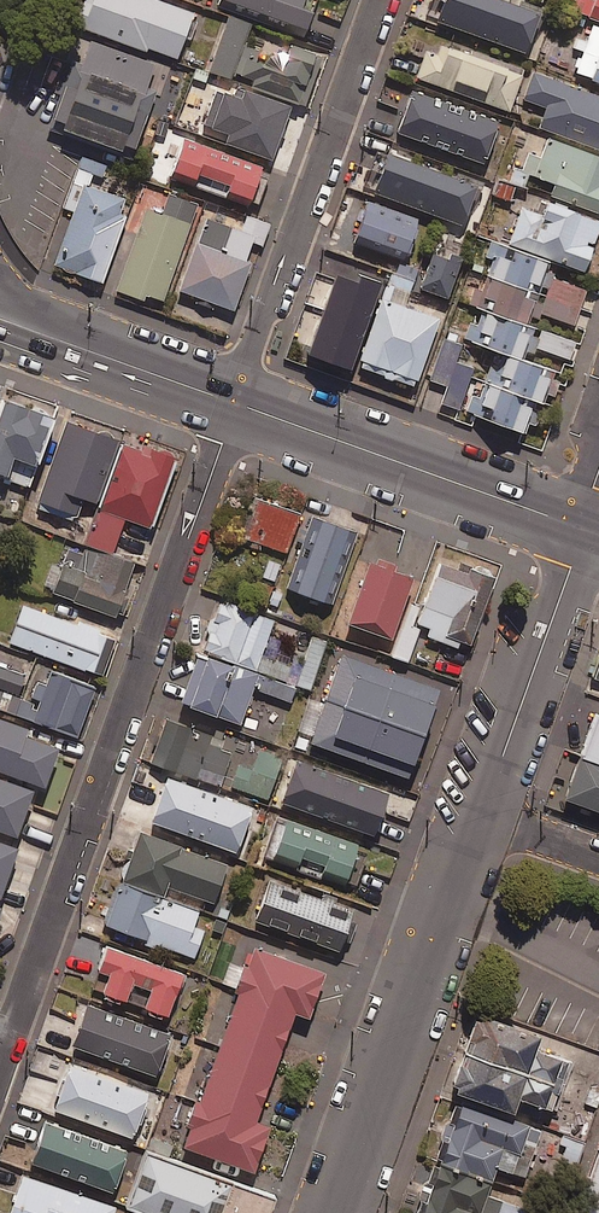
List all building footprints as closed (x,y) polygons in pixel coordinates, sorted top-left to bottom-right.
[(160,0),(85,0),(76,25),(175,59),(192,11),(160,0)] [(305,29),(315,0),(225,0),(305,29)] [(503,0),(444,0),(437,19),(524,50),(538,12),(503,0)] [(576,11),(598,19),(598,0),(580,0),(576,11)] [(250,24),(228,16),(209,70),(229,77),(231,70),(253,78),(252,83),(301,101),(308,82),(255,63),(259,51),(242,45),(250,24)] [(594,24),(588,40),(578,37),(574,49),(583,52),(576,73),(598,81),(598,26),(594,24)] [(521,73),(429,40),(416,76),(508,110),(521,73)] [(132,159),(156,90),(70,59),(45,128),(132,159)] [(533,72),(523,98),(549,108),(542,126),(598,149),(598,98),(533,72)] [(493,117),(413,89),(394,142),(459,165),(466,147),(481,152),(493,117)] [(246,90),(242,101),(218,92),(206,125),(230,134),(227,142),(271,158),(290,106),(246,90)] [(598,213),(598,210),(598,156),(548,138),(541,157),(520,150),(509,181),(516,185),(544,194),(598,213)] [(260,170),(183,141),(170,176),(247,205),(260,170)] [(476,185),(388,152),(374,190),(462,223),(476,185)] [(102,176),(105,166),(81,158),(64,207),(74,211),(55,265),(101,281),(129,200),(87,186),(92,173),(102,176)] [(516,185),(509,181),(493,176),(488,191),(512,199),(516,185)] [(544,194),(538,211),(522,205),(509,243),(547,257),(584,270),(598,226),(598,214),(598,213),(544,194)] [(196,205),(169,195),(162,214),(141,207),(112,288),(160,305),(196,205)] [(417,217),(366,200),(352,241),(403,259),(417,217)] [(268,225),(245,216),(240,231),(206,218),(179,289),(233,309),(257,243),(261,244),(268,225)] [(468,234),(440,225),(419,287),(447,296),(468,234)] [(535,291),(547,257),(509,243),(493,238),(486,257),(494,260),(489,275),(535,291)] [(391,273),(414,281),(419,267),(396,258),(391,273)] [(414,281),(391,273),(358,365),(414,385),(438,319),(391,303),(396,289),(410,294),(414,281)] [(535,291),(489,275),(484,290),(468,284),(462,301),(482,308),(524,323),(528,311),(535,291)] [(586,290),(552,278),(540,312),(574,324),(586,290)] [(366,316),(373,294),(340,283),(336,296),(315,289),(296,344),(342,360),(357,314),(366,316)] [(524,323),(482,308),(471,341),(508,354),(519,358),(531,325),(524,323)] [(577,342),(541,330),(535,348),(571,360),(577,342)] [(462,342),(445,336),(429,378),(448,385),(442,402),(458,408),(473,368),(455,361),(462,342)] [(519,358),(508,354),(497,385),(532,399),(539,401),(551,369),(519,358)] [(532,399),(497,385),(477,379),(466,411),(521,430),(532,399)] [(3,477),(28,485),(57,404),(6,387),(0,404),(0,472),(4,474),(3,477)] [(96,508),(121,437),(66,418),(35,507),(74,521),(80,503),(96,508)] [(121,437),(96,508),(149,527),(175,457),(121,437)] [(285,551),(297,513),(283,508),(285,500),(264,493),(249,540),(285,551)] [(355,530),(311,515),(287,588),(331,602),(355,530)] [(86,546),(109,555),(120,525),(97,516),(86,546)] [(109,555),(86,546),(82,555),(69,550),(53,592),(114,615),(133,564),(109,555)] [(412,576),(370,562),(348,622),(390,637),(412,576)] [(470,641),(495,577),(458,562),(455,569),(440,563),(423,606),(410,601),(389,654),(409,662),(421,632),(456,646),(459,637),(470,641)] [(200,651),(290,685),(296,669),(260,656),(273,620),(219,600),(200,651)] [(115,637),(22,605),(9,642),(102,674),(115,637)] [(313,690),(327,643),(311,638),(297,686),(313,690)] [(290,685),(200,651),(180,702),(239,724),(253,687),(288,701),(293,686),(290,685)] [(437,689),(340,654),(310,741),(406,776),(437,689)] [(587,691),(598,695),(598,656),(587,691)] [(21,698),(16,696),(23,675),(0,667),(0,708),(15,713),(21,698)] [(21,698),(15,713),(76,735),(93,687),(51,672),(46,686),(35,682),(29,701),(21,698)] [(0,718),(0,770),(42,786),(57,747),(23,735),(25,728),(0,718)] [(572,796),(598,806),(598,720),(572,796)] [(208,736),(165,722),(152,762),(219,784),(230,752),(206,744),(208,736)] [(280,758),(241,745),(228,785),(267,797),(280,758)] [(387,795),(296,761),(281,800),(372,834),(387,795)] [(250,808),(166,778),(151,821),(235,851),(250,808)] [(0,779),(0,830),(15,835),(31,790),(0,779)] [(365,854),(283,825),(271,859),(353,888),(365,854)] [(160,896),(165,884),(212,902),(226,867),(141,834),(122,882),(160,896)] [(0,842),(0,891),(16,847),(0,842)] [(160,896),(122,882),(106,925),(192,958),(203,930),(192,926),(198,911),(160,896)] [(351,914),(269,883),(255,919),(337,950),(351,914)] [(325,970),(254,944),(182,1144),(254,1170),(271,1124),(256,1119),(295,1010),(309,1015),(325,970)] [(106,946),(91,988),(166,1015),(181,973),(106,946)] [(169,1035),(86,1005),(72,1045),(155,1075),(169,1035)] [(477,1021),(466,1051),(562,1085),(570,1062),(538,1051),(542,1037),(486,1017),(484,1023),(477,1021)] [(562,1085),(466,1051),(453,1086),(460,1089),(458,1094),(516,1115),(521,1101),(553,1112),(562,1085)] [(145,1097),(68,1069),(53,1108),(131,1136),(145,1097)] [(532,1123),(463,1099),(461,1105),(455,1103),(450,1119),(445,1122),(441,1135),(443,1139),(437,1156),(442,1158),(441,1162),(492,1179),(497,1165),(525,1175),(541,1128),(532,1125),(532,1123)] [(125,1155),(44,1125),(31,1162),(112,1191),(125,1155)] [(584,1142),(563,1136),(556,1159),(576,1166),(584,1142)] [(146,1149),(126,1205),(148,1212),(269,1212),(276,1195),(146,1149)] [(577,1212),(598,1212),(598,1151),(577,1212)] [(525,1207),(487,1194),(492,1180),(441,1162),(440,1165),(434,1163),(428,1180),(424,1182),(419,1195),(421,1200),(416,1212),(523,1212),(525,1207)] [(24,1175),(11,1212),(12,1212),(114,1212),(116,1206),(24,1175)]
